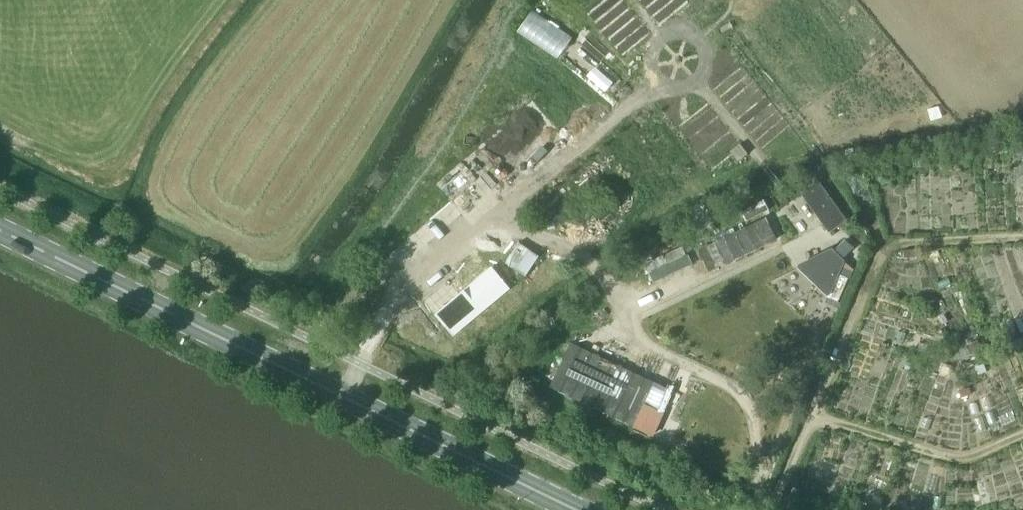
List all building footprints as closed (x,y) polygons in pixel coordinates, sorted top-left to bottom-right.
[(821,180),(803,192),(830,231),(848,218),(821,180)] [(764,199),(743,210),(748,220),(769,209),(764,199)] [(777,238),(766,217),(715,241),(726,263),(777,238)] [(720,266),(709,244),(700,249),(710,271),(720,266)] [(905,258),(918,257),(918,248),(904,249),(905,258)] [(829,294),(842,261),(831,250),(798,266),(829,294)] [(436,323),(464,342),(505,280),(478,262),(436,323)] [(839,300),(849,277),(840,273),(830,296),(839,300)] [(656,382),(572,343),(551,386),(635,426),(656,382)] [(654,435),(675,391),(656,382),(635,426),(654,435)]
